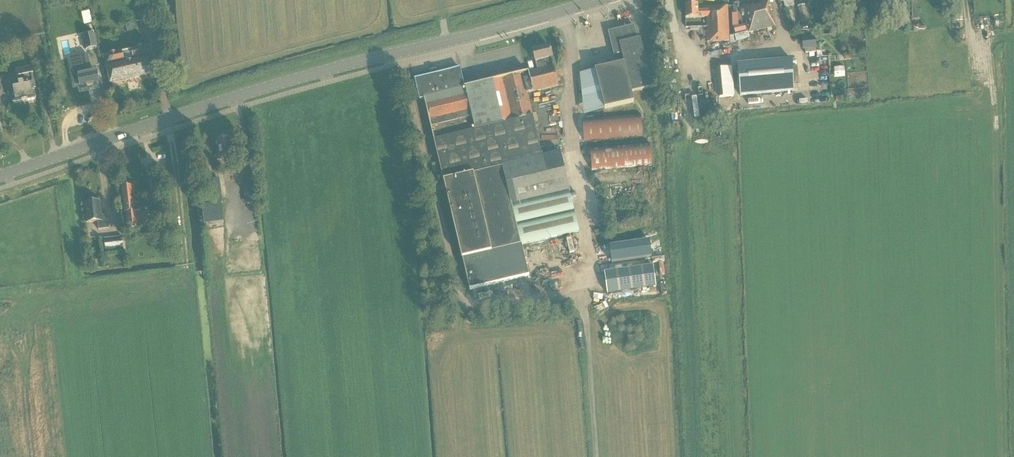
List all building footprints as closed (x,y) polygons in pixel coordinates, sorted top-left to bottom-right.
[(747,1),(748,5),(743,6),(746,20),(749,33),(775,26),(774,19),(772,20),(769,8),(768,2),(760,3),(760,0),(747,0),(747,1)] [(953,21),(961,20),(963,20),(962,6),(961,0),(951,0),(953,21)] [(698,10),(698,4),(685,4),(686,18),(706,16),(707,41),(730,40),(728,6),(706,7),(706,9),(698,10)] [(808,29),(807,22),(808,21),(805,5),(797,6),(803,31),(808,30),(808,29)] [(637,39),(634,25),(608,32),(614,55),(622,53),(624,63),(593,71),(595,71),(604,109),(633,102),(631,92),(652,87),(640,38),(637,39)] [(97,47),(94,34),(82,36),(85,50),(97,47)] [(139,76),(154,73),(150,59),(155,58),(152,44),(103,55),(106,68),(108,68),(111,82),(126,79),(130,80),(135,78),(139,76)] [(464,87),(460,68),(415,79),(420,99),(423,98),(469,289),(528,275),(512,205),(569,191),(560,151),(542,155),(527,93),(557,86),(553,66),(554,66),(549,46),(532,50),(537,70),(464,87)] [(728,58),(728,51),(715,53),(715,59),(728,58)] [(78,76),(74,76),(76,83),(79,82),(81,89),(99,85),(96,71),(91,72),(87,54),(78,56),(83,75),(78,76)] [(791,59),(737,64),(740,95),(794,90),(791,59)] [(15,69),(18,84),(10,86),(14,103),(36,99),(34,88),(35,88),(31,67),(15,69)] [(731,93),(730,73),(720,73),(721,93),(731,93)] [(584,140),(643,135),(641,114),(582,119),(584,140)] [(232,157),(229,139),(217,141),(220,160),(228,158),(229,167),(236,166),(235,157),(232,157)] [(592,170),(652,165),(650,143),(590,149),(592,170)] [(206,155),(198,157),(202,178),(209,177),(206,155)] [(222,202),(219,178),(206,180),(210,205),(202,206),(203,213),(222,211),(220,202),(222,202)] [(134,203),(132,186),(122,187),(124,212),(127,212),(128,228),(137,227),(135,211),(139,211),(140,209),(140,204),(138,203),(134,203)] [(569,191),(512,205),(521,244),(579,230),(569,191)] [(100,201),(85,203),(87,222),(98,221),(98,229),(109,228),(108,214),(101,215),(100,201)] [(172,216),(170,203),(158,204),(159,217),(172,216)] [(122,237),(121,236),(103,238),(105,252),(123,250),(123,249),(127,249),(126,237),(122,237)] [(649,241),(610,247),(612,263),(651,257),(649,241)] [(656,286),(653,265),(604,272),(607,293),(656,286)]
